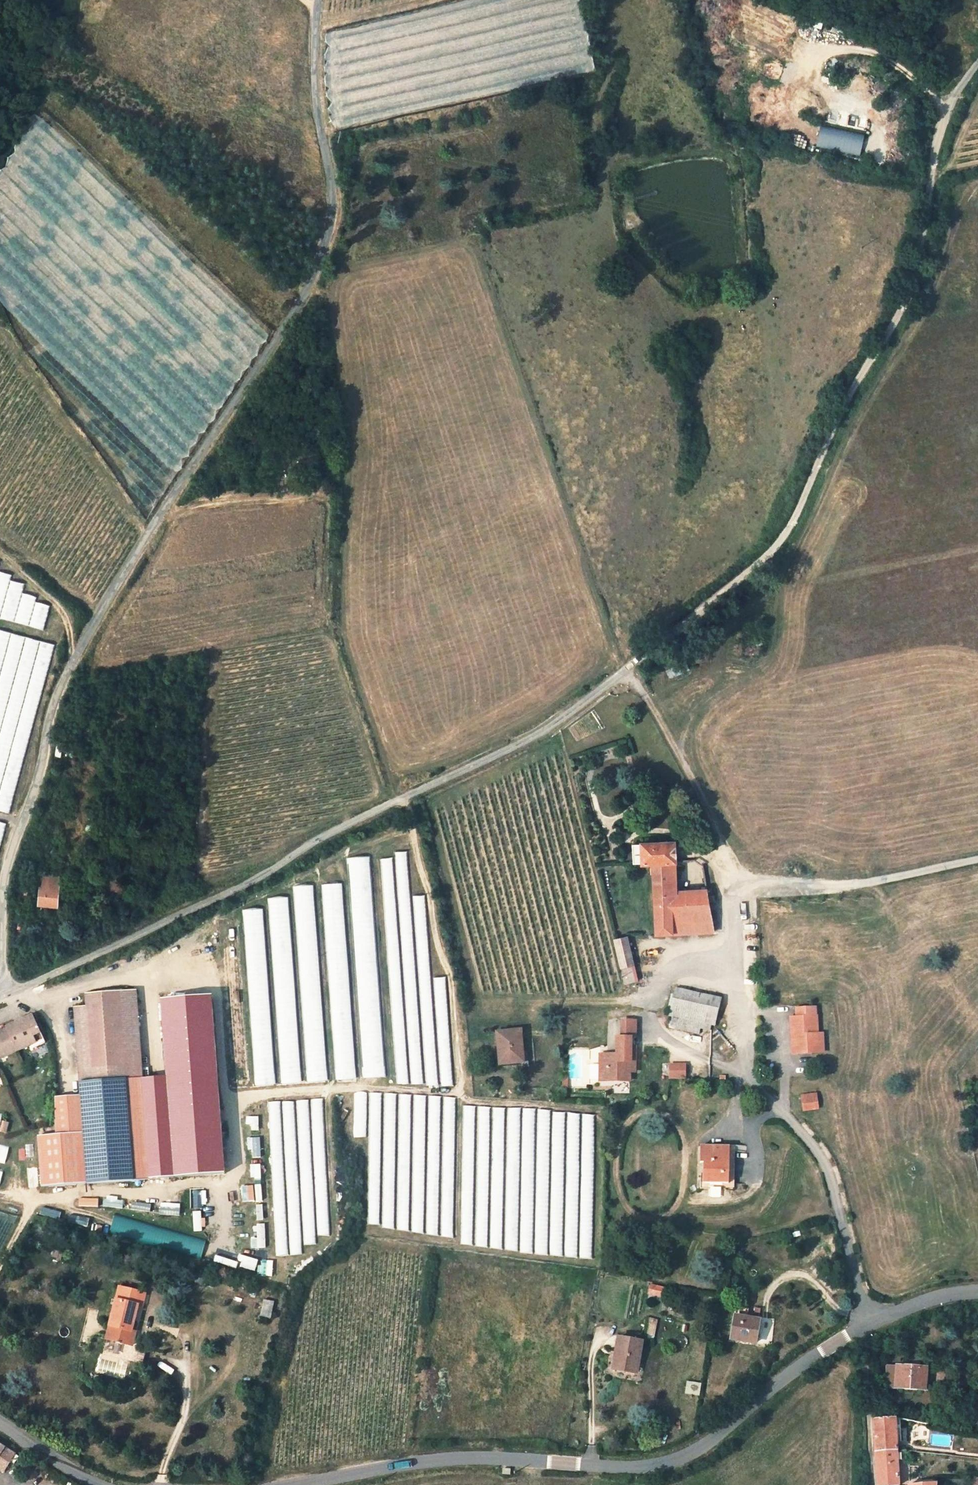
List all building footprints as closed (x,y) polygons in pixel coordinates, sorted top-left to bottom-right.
[(865,134),(821,125),(816,147),(860,156),(865,134)] [(308,204),(305,211),(313,217),(315,208),(308,204)] [(78,281),(86,276),(82,269),(74,273),(78,281)] [(289,322),(294,315),(287,311),(283,318),(289,322)] [(696,878),(671,880),(663,832),(631,833),(632,855),(641,855),(648,926),(666,925),(665,916),(707,913),(701,892),(702,890),(702,884),(697,884),(696,878)] [(395,1086),(452,1083),(445,976),(430,977),(425,894),(412,895),(409,851),(394,852),(394,857),(382,858),(395,1086)] [(48,873),(44,872),(45,862),(31,860),(28,891),(46,893),(48,873)] [(710,923),(707,913),(665,916),(666,925),(710,923)] [(606,931),(617,978),(632,974),(620,928),(606,931)] [(76,994),(63,996),(76,1071),(139,1061),(124,973),(74,982),(76,994)] [(715,989),(668,979),(664,1000),(693,1006),(704,1019),(705,1016),(709,1017),(715,989)] [(791,1046),(801,1046),(800,1039),(811,1039),(811,1027),(810,1008),(806,1009),(806,998),(790,999),(791,1009),(785,1009),(785,1028),(790,1028),(791,1046)] [(704,1019),(693,1006),(664,1000),(662,1006),(665,1007),(663,1019),(693,1025),(694,1019),(706,1021),(704,1019)] [(36,1035),(22,1008),(0,1019),(0,1052),(36,1035)] [(629,1032),(627,1016),(614,1017),(615,1033),(610,1034),(612,1051),(595,1053),(598,1080),(614,1079),(613,1070),(627,1068),(632,1066),(629,1040),(625,1040),(625,1033),(629,1032)] [(817,1027),(811,1027),(811,1039),(800,1039),(801,1046),(817,1045),(817,1027)] [(510,1047),(489,1050),(492,1081),(513,1078),(512,1063),(510,1047)] [(681,1070),(682,1057),(666,1055),(665,1069),(681,1070)] [(155,1161),(139,1061),(76,1071),(78,1084),(92,1171),(155,1161)] [(524,1083),(521,1063),(512,1063),(513,1078),(514,1085),(524,1083)] [(628,1077),(627,1068),(613,1070),(614,1079),(628,1077)] [(92,1171),(78,1084),(51,1088),(57,1125),(39,1128),(48,1178),(92,1171)] [(808,1100),(807,1092),(807,1087),(793,1088),(795,1102),(808,1100)] [(591,1255),(597,1112),(463,1106),(461,1142),(454,1142),(456,1096),(355,1092),(353,1137),(370,1137),(366,1229),(456,1233),(455,1249),(591,1255)] [(702,1153),(707,1153),(708,1175),(732,1175),(732,1138),(703,1139),(702,1153)] [(648,1277),(633,1274),(631,1284),(646,1288),(648,1277)] [(650,1283),(647,1294),(662,1298),(665,1287),(650,1283)] [(743,1347),(745,1338),(747,1326),(748,1322),(730,1318),(725,1342),(743,1347)] [(627,1336),(603,1331),(597,1364),(621,1369),(627,1336)] [(910,1365),(882,1362),(879,1385),(906,1388),(907,1376),(909,1374),(910,1365)] [(870,1446),(884,1446),(883,1413),(859,1407),(862,1446),(870,1446)] [(9,1447),(0,1441),(0,1461),(9,1447)] [(862,1446),(865,1484),(873,1484),(886,1481),(884,1446),(870,1446),(862,1446)]
